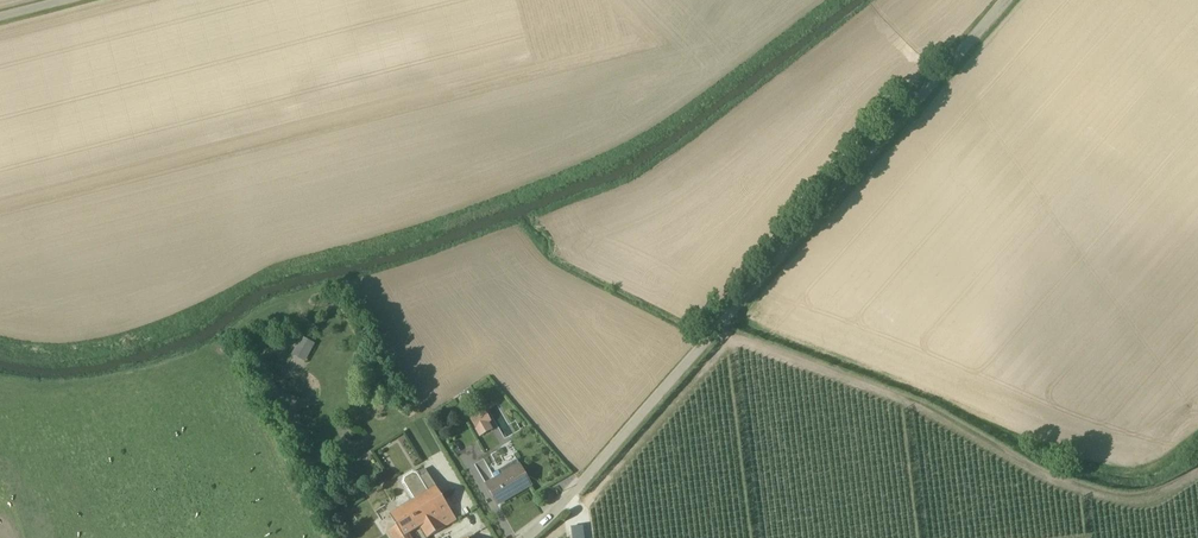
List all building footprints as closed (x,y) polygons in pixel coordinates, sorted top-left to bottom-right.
[(315,345),(301,338),(291,356),(305,363),(315,345)] [(491,422),(484,410),(469,419),(479,438),(492,431),(488,424),(491,422)] [(500,458),(505,455),(502,449),(490,456),(496,467),(503,463),(500,458)] [(476,464),(479,472),(486,468),(483,461),(476,464)] [(484,485),(497,506),(530,486),(516,462),(491,476),(493,480),(484,485)] [(431,480),(424,470),(418,473),(412,472),(402,478),(401,484),(412,502),(389,517),(396,527),(387,533),(390,537),(411,537),(409,535),(420,529),(425,537),(430,537),(456,522),(444,501),(435,487),(431,480)] [(571,528),(572,537),(584,537),(582,526),(571,528)]
